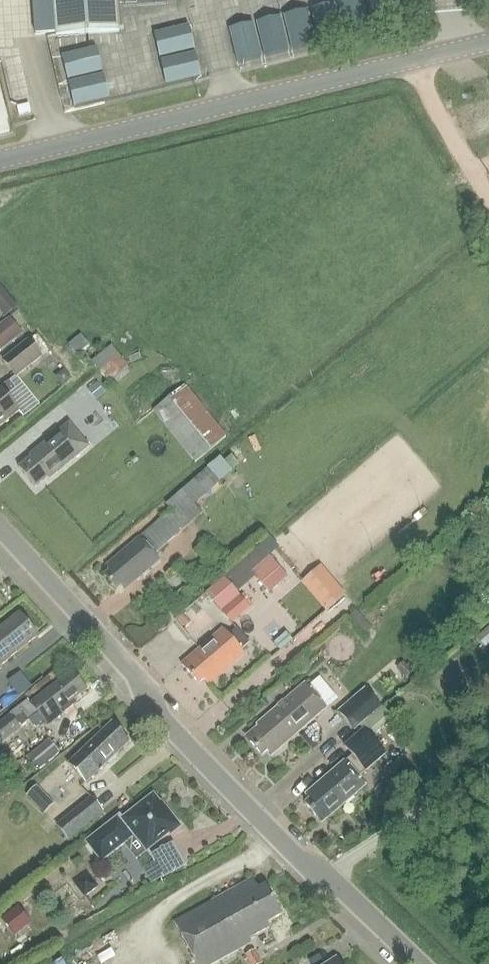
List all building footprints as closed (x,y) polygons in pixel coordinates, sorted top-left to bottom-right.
[(57,36),(119,31),(116,0),(54,0),(57,36)] [(338,3),(346,38),(369,32),(362,0),(353,0),(338,3)] [(374,31),(397,26),(391,0),(366,0),(374,31)] [(310,10),(319,45),(343,38),(335,4),(310,10)] [(283,16),(292,51),(316,45),(308,10),(283,16)] [(256,23),(264,57),(289,51),(280,17),(256,23)] [(262,58),(253,23),(229,29),(237,64),(262,58)] [(189,25),(154,34),(160,59),(195,50),(189,25)] [(96,48),(61,57),(67,81),(102,72),(96,48)] [(195,53),(160,61),(166,85),(201,77),(195,53)] [(103,75),(68,83),(74,108),(109,99),(103,75)] [(9,132),(6,120),(8,120),(0,88),(0,134),(9,132)] [(0,324),(0,351),(22,334),(8,317),(0,324)] [(81,336),(69,347),(78,357),(90,347),(81,336)] [(15,376),(40,356),(28,340),(2,360),(15,376)] [(109,345),(89,362),(108,384),(139,357),(133,350),(121,360),(109,345)] [(17,411),(6,396),(15,388),(8,380),(0,387),(0,424),(17,411)] [(97,383),(88,391),(96,400),(105,393),(97,383)] [(194,463),(227,437),(185,385),(152,411),(194,463)] [(47,478),(48,480),(88,446),(69,423),(29,456),(31,458),(18,469),(34,488),(47,478)] [(232,456),(224,462),(232,472),(240,465),(232,456)] [(194,480),(182,490),(194,505),(206,495),(194,480)] [(111,572),(106,575),(117,588),(121,584),(126,589),(160,559),(155,554),(186,528),(171,510),(140,536),(141,537),(107,567),(111,572)] [(270,538),(261,546),(268,555),(269,556),(279,548),(270,538)] [(261,546),(223,577),(231,587),(250,570),(256,577),(269,592),(287,577),(269,556),(268,555),(261,546)] [(345,595),(321,565),(301,582),(325,611),(345,595)] [(221,579),(205,593),(211,600),(230,623),(247,609),(249,607),(237,593),(231,587),(223,577),(221,579)] [(37,636),(19,614),(0,630),(0,667),(37,636)] [(184,614),(178,619),(186,628),(191,623),(184,614)] [(188,667),(185,670),(198,686),(202,683),(204,681),(208,685),(211,683),(244,654),(241,650),(249,643),(238,631),(237,629),(229,636),(223,630),(190,659),(193,663),(188,667)] [(286,633),(274,644),(280,651),(292,640),(286,633)] [(404,663),(397,669),(406,679),(413,673),(404,663)] [(25,670),(14,675),(22,692),(33,686),(25,670)] [(88,691),(72,672),(32,704),(30,701),(12,715),(0,725),(0,740),(3,744),(22,728),(29,722),(40,714),(47,723),(49,726),(76,704),(73,702),(88,691)] [(307,681),(279,705),(258,724),(261,727),(254,733),(256,735),(251,740),(264,754),(269,749),(273,753),(327,704),(307,681)] [(364,688),(337,712),(354,731),(381,707),(364,688)] [(383,707),(362,726),(364,729),(371,737),(393,718),(383,707)] [(40,714),(29,722),(37,732),(47,723),(40,714)] [(111,721),(67,764),(86,784),(131,741),(111,721)] [(352,757),(346,761),(345,761),(309,793),(314,798),(309,803),(321,816),(326,812),(330,816),(366,784),(360,777),(386,755),(371,737),(364,729),(343,747),(352,757)] [(48,741),(26,758),(37,772),(59,754),(48,741)] [(37,786),(26,796),(43,814),(54,804),(37,786)] [(104,861),(115,852),(126,843),(137,857),(147,849),(148,851),(170,833),(172,835),(183,827),(173,814),(171,815),(155,795),(125,819),(122,816),(100,833),(89,842),(104,861)] [(90,796),(55,825),(67,840),(102,811),(90,796)] [(185,866),(172,843),(151,856),(155,863),(163,878),(164,879),(185,866)] [(151,885),(163,878),(155,863),(143,870),(151,885)] [(98,887),(88,875),(75,886),(85,898),(98,887)] [(173,922),(196,963),(211,963),(250,943),(248,939),(269,928),(266,923),(281,915),(265,885),(258,889),(252,879),(173,922)] [(4,916),(1,919),(7,927),(14,936),(30,923),(28,920),(17,906),(4,916)] [(245,956),(250,963),(262,963),(255,950),(245,956)]
